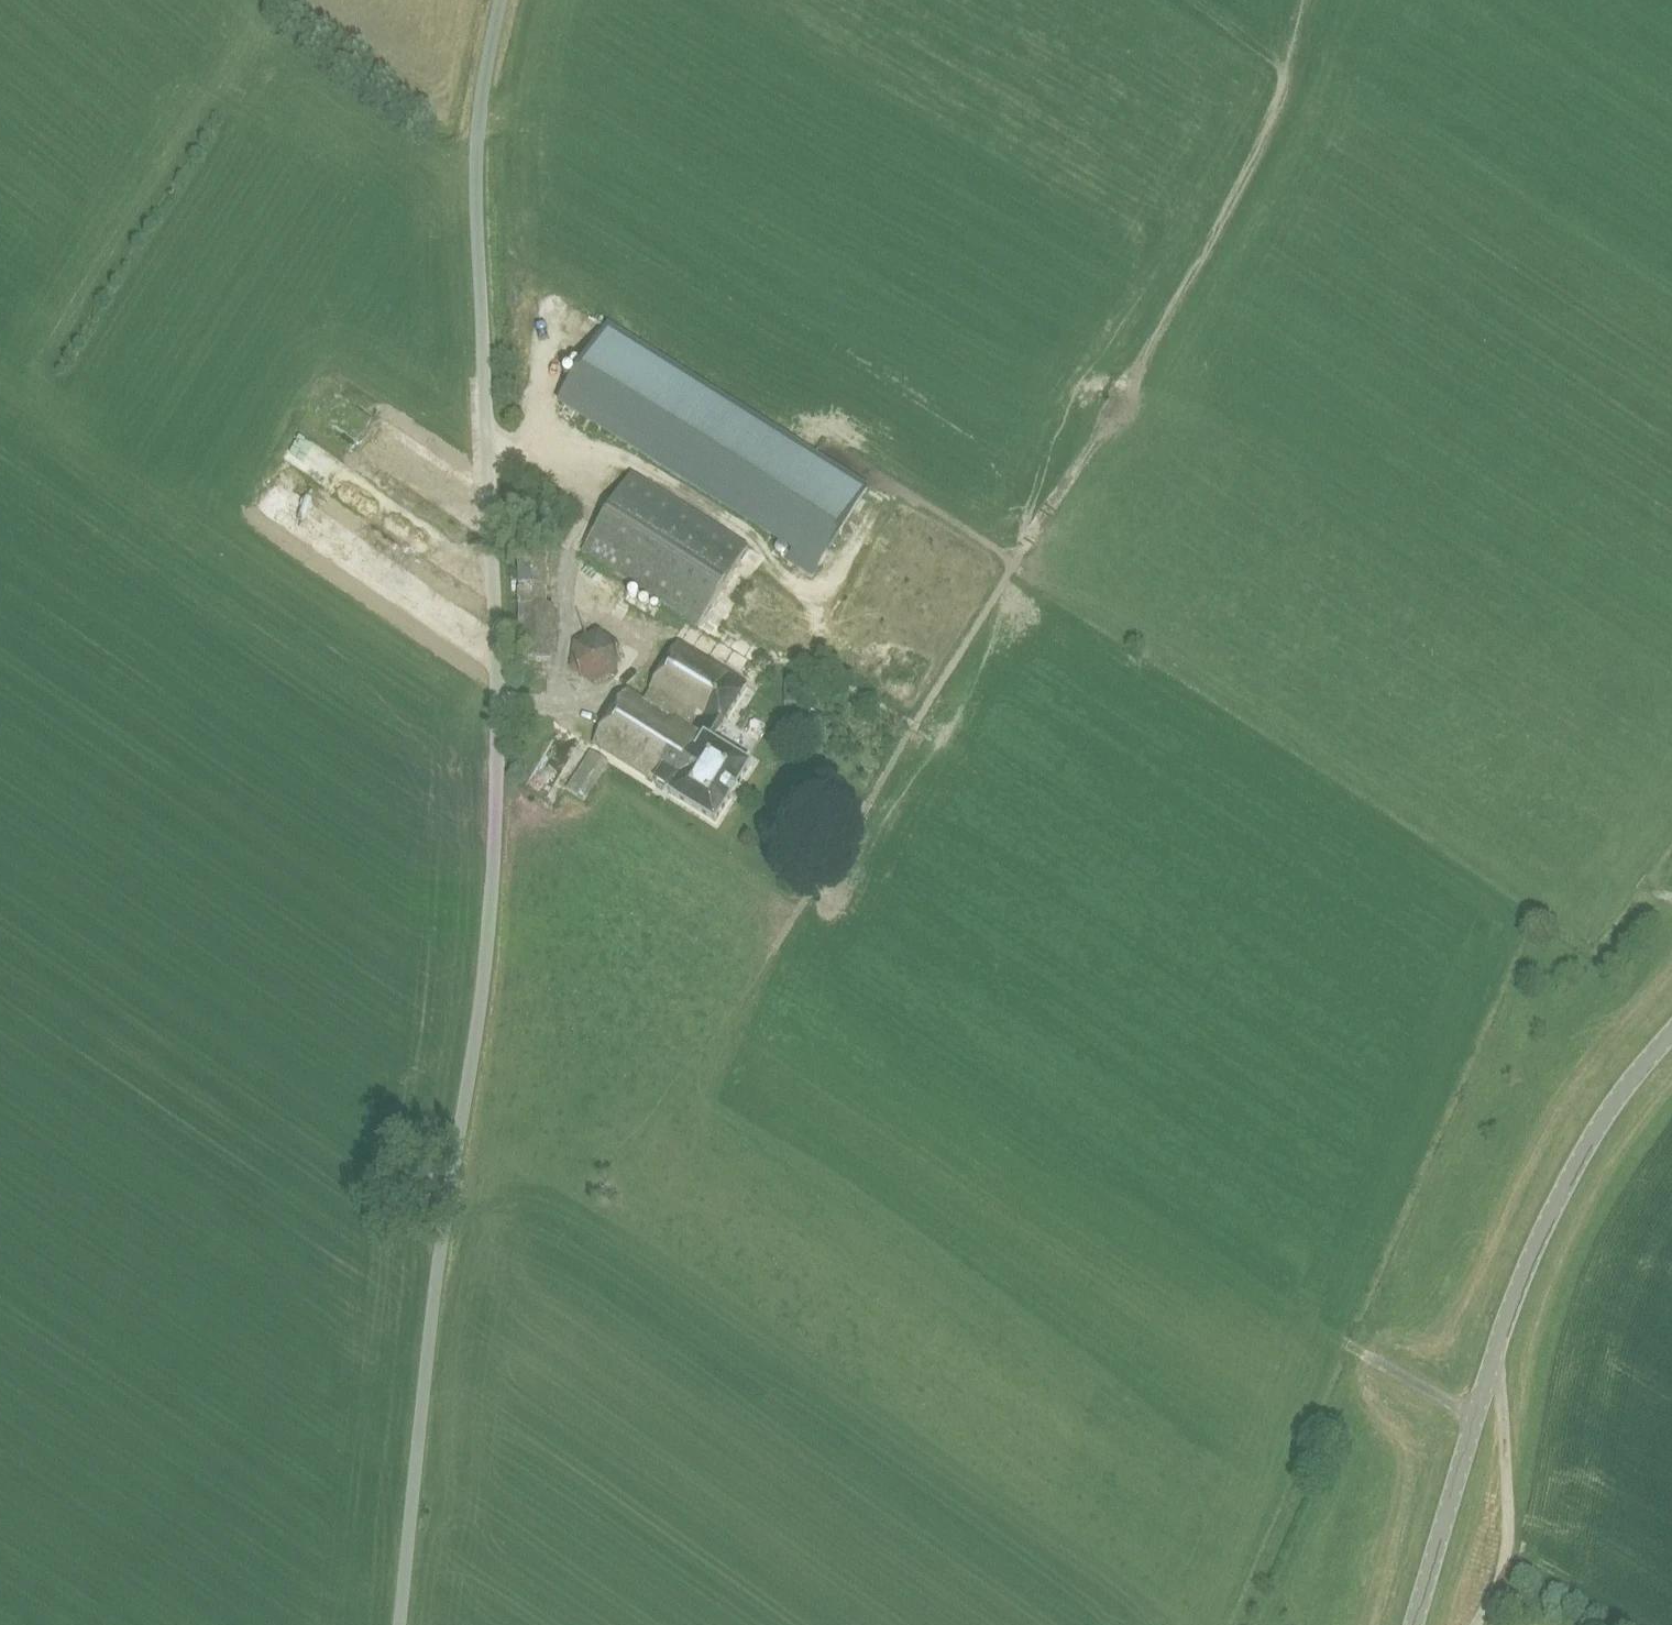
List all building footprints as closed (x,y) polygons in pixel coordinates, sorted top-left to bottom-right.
[(812,579),(867,490),(609,328),(561,403),(796,550),(790,559),(787,564),(812,579)] [(582,555),(698,628),(750,547),(632,474),(582,555)] [(269,491),(258,511),(286,526),(297,507),(269,491)] [(299,508),(289,526),(305,534),(314,516),(299,508)] [(546,543),(518,544),(519,661),(556,661),(556,607),(547,607),(546,543)] [(571,667),(591,682),(614,672),(617,646),(596,632),(573,642),(571,667)] [(654,783),(669,792),(669,793),(715,823),(751,765),(714,742),(749,684),(680,642),(645,699),(629,688),(592,746),(653,784),(654,783)] [(590,751),(566,788),(586,800),(602,775),(609,763),(590,751)]
